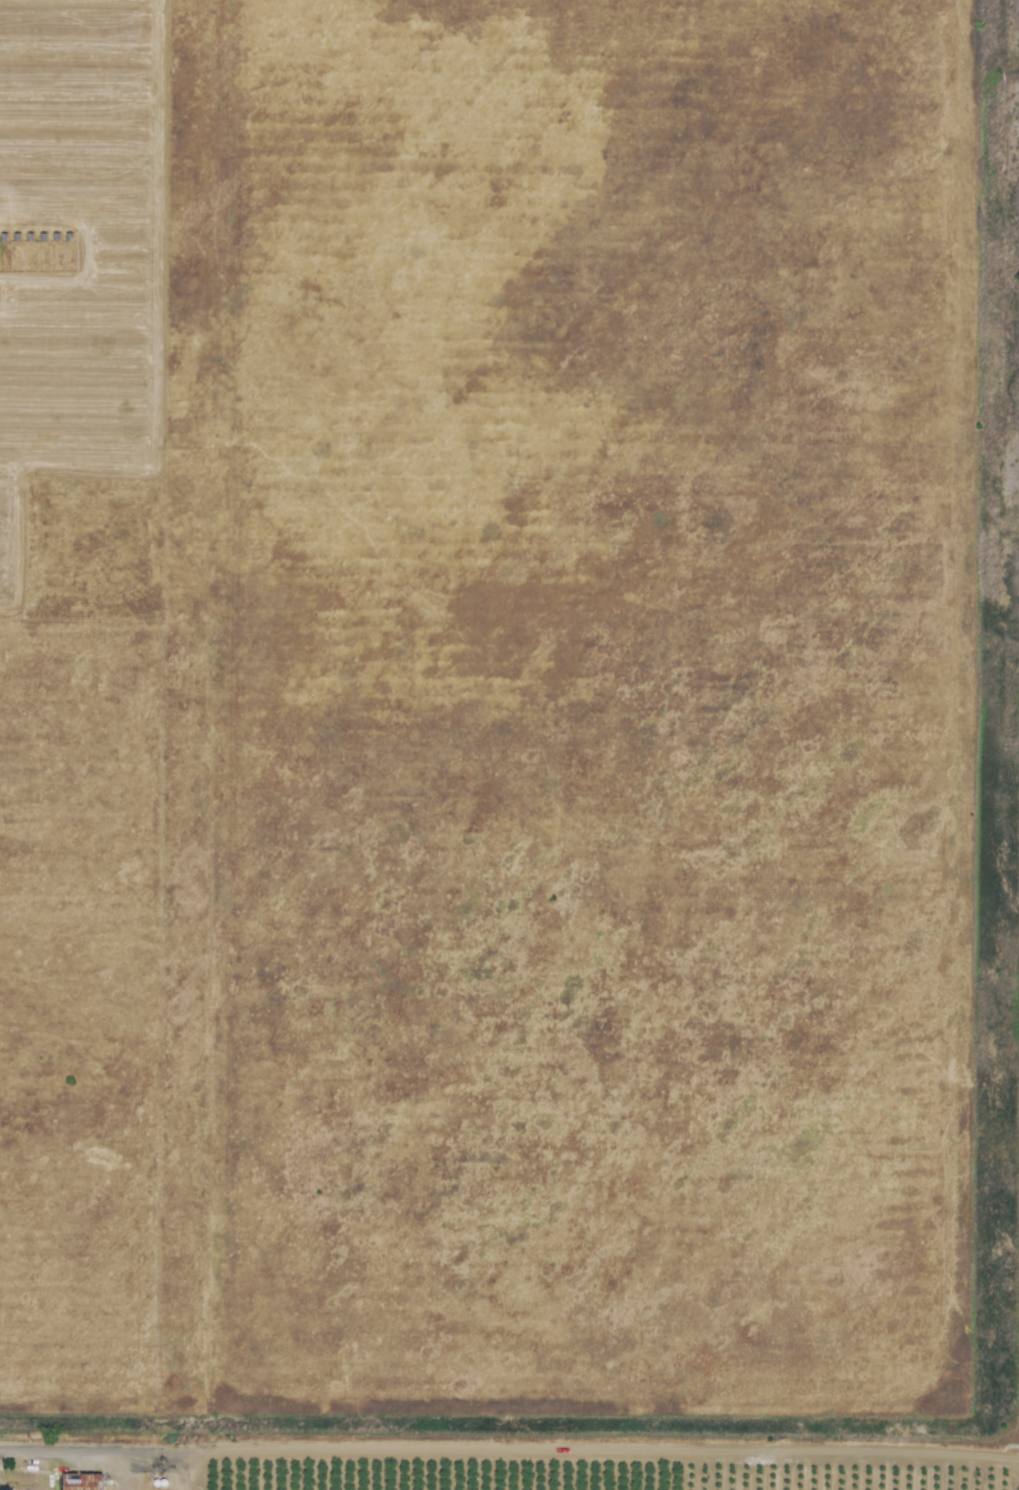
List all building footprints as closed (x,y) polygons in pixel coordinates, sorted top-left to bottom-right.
[(76,1486),(76,1489),(99,1489),(100,1475),(76,1474),(76,1486)]
